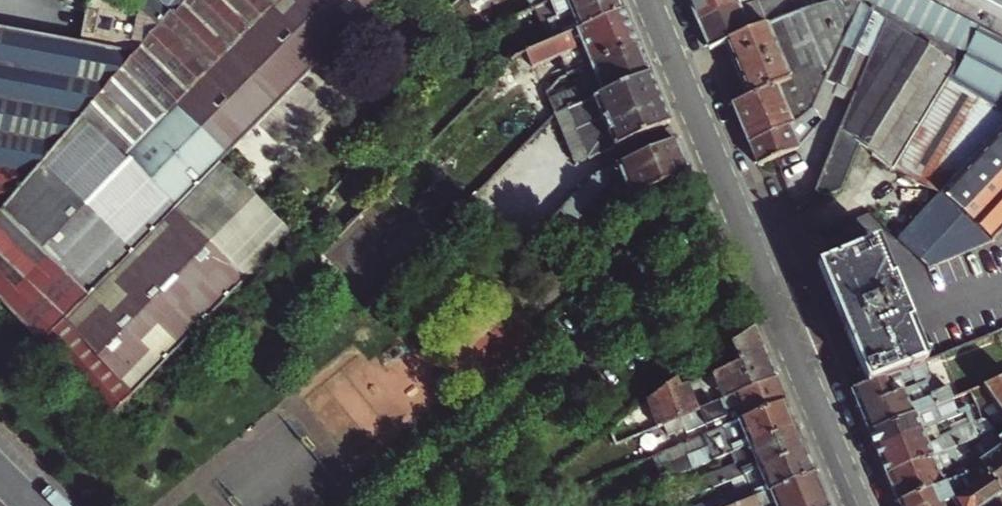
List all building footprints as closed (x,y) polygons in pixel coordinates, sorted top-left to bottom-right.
[(0,213),(0,302),(109,421),(241,285),(124,162),(273,8),(264,0),(181,0),(166,16),(134,57),(0,213)] [(81,46),(134,57),(166,16),(135,6),(105,0),(89,0),(81,46)] [(273,8),(124,162),(241,285),(306,219),(231,152),(381,0),(281,0),(273,8)] [(135,6),(166,16),(181,0),(139,0),(135,6)] [(273,8),(281,0),(264,0),(273,8)] [(533,9),(541,6),(556,0),(529,0),(533,9)] [(617,0),(556,0),(541,6),(553,36),(547,39),(549,45),(623,14),(617,0)] [(697,23),(737,6),(738,8),(758,0),(687,0),(697,23)] [(738,8),(737,6),(697,23),(709,52),(725,45),(750,35),(800,13),(795,0),(758,0),(738,8)] [(833,79),(864,4),(858,0),(832,0),(800,13),(750,35),(725,45),(749,98),(809,74),(833,79)] [(924,0),(858,0),(864,4),(888,22),(956,70),(948,83),(1001,120),(1001,96),(998,94),(1001,87),(1001,42),(954,16),(924,0)] [(954,16),(1001,42),(1001,0),(924,0),(954,16)] [(888,22),(864,4),(833,79),(831,83),(822,108),(827,124),(831,117),(841,98),(845,88),(856,96),(888,22)] [(637,48),(623,14),(549,45),(516,59),(512,64),(517,75),(561,57),(568,77),(573,75),(637,48)] [(856,96),(852,106),(840,134),(878,163),(891,173),(948,83),(956,70),(888,22),(856,96)] [(134,57),(81,46),(0,31),(0,213),(134,57)] [(649,77),(637,48),(573,75),(579,90),(552,102),(547,89),(541,96),(551,118),(569,111),(649,77)] [(831,83),(833,79),(809,74),(749,98),(731,106),(747,144),(793,125),(822,108),(831,83)] [(670,126),(649,77),(569,111),(589,159),(670,126)] [(942,199),(1001,136),(1001,120),(948,83),(891,173),(936,204),(942,199)] [(845,88),(841,98),(852,106),(856,96),(845,88)] [(827,124),(822,108),(793,125),(747,144),(757,165),(796,149),(827,124)] [(942,199),(988,245),(990,244),(1001,232),(1001,136),(942,199)] [(689,173),(676,143),(597,176),(560,211),(574,225),(614,186),(622,182),(629,198),(689,173)] [(936,204),(919,223),(942,244),(920,266),(925,271),(988,245),(942,199),(936,204)] [(942,244),(919,223),(900,242),(898,242),(920,266),(942,244)] [(896,285),(878,240),(872,242),(891,286),(896,285)] [(872,242),(842,256),(817,267),(867,386),(905,371),(923,364),(907,324),(912,322),(896,285),(891,286),(872,242)] [(929,362),(912,322),(907,324),(923,364),(926,363),(929,362)] [(676,382),(647,405),(656,429),(664,426),(702,411),(697,401),(712,395),(716,405),(776,382),(755,331),(730,350),(740,370),(682,391),(676,382)] [(867,434),(934,409),(950,403),(944,390),(929,397),(924,384),(927,383),(925,376),(930,374),(926,363),(923,364),(905,371),(912,388),(858,411),(867,434)] [(912,388),(905,371),(867,386),(850,393),(858,411),(912,388)] [(776,382),(716,405),(702,411),(664,426),(668,436),(687,429),(690,434),(711,427),(713,434),(786,405),(776,382)] [(986,389),(998,406),(1001,412),(1001,384),(986,389)] [(669,485),(733,457),(796,430),(786,405),(713,434),(705,437),(710,452),(664,473),(669,485)] [(987,410),(990,415),(984,417),(985,421),(988,426),(1001,421),(1001,412),(998,406),(987,410)] [(942,428),(934,409),(867,434),(875,453),(938,430),(942,428)] [(980,419),(985,421),(984,417),(990,415),(987,410),(982,412),(976,416),(967,419),(969,424),(980,419)] [(988,426),(985,421),(980,419),(969,424),(971,431),(974,438),(969,440),(971,444),(976,442),(992,434),(1001,447),(1001,421),(988,426)] [(746,477),(805,451),(796,430),(733,457),(737,467),(696,485),(682,491),(684,496),(687,503),(746,477)] [(885,477),(945,454),(963,447),(971,444),(969,440),(974,438),(971,431),(942,443),(938,430),(875,453),(885,477)] [(978,466),(1000,496),(1001,494),(1001,447),(992,434),(976,442),(971,444),(963,447),(974,461),(978,466)] [(751,504),(815,476),(805,451),(746,477),(752,491),(716,505),(747,505),(751,504)] [(897,505),(959,481),(978,466),(974,461),(953,470),(945,454),(885,477),(897,505)] [(978,466),(959,481),(971,505),(985,505),(1000,496),(978,466)] [(747,505),(828,505),(815,476),(751,504),(747,505)] [(897,505),(971,505),(959,481),(897,505)]
